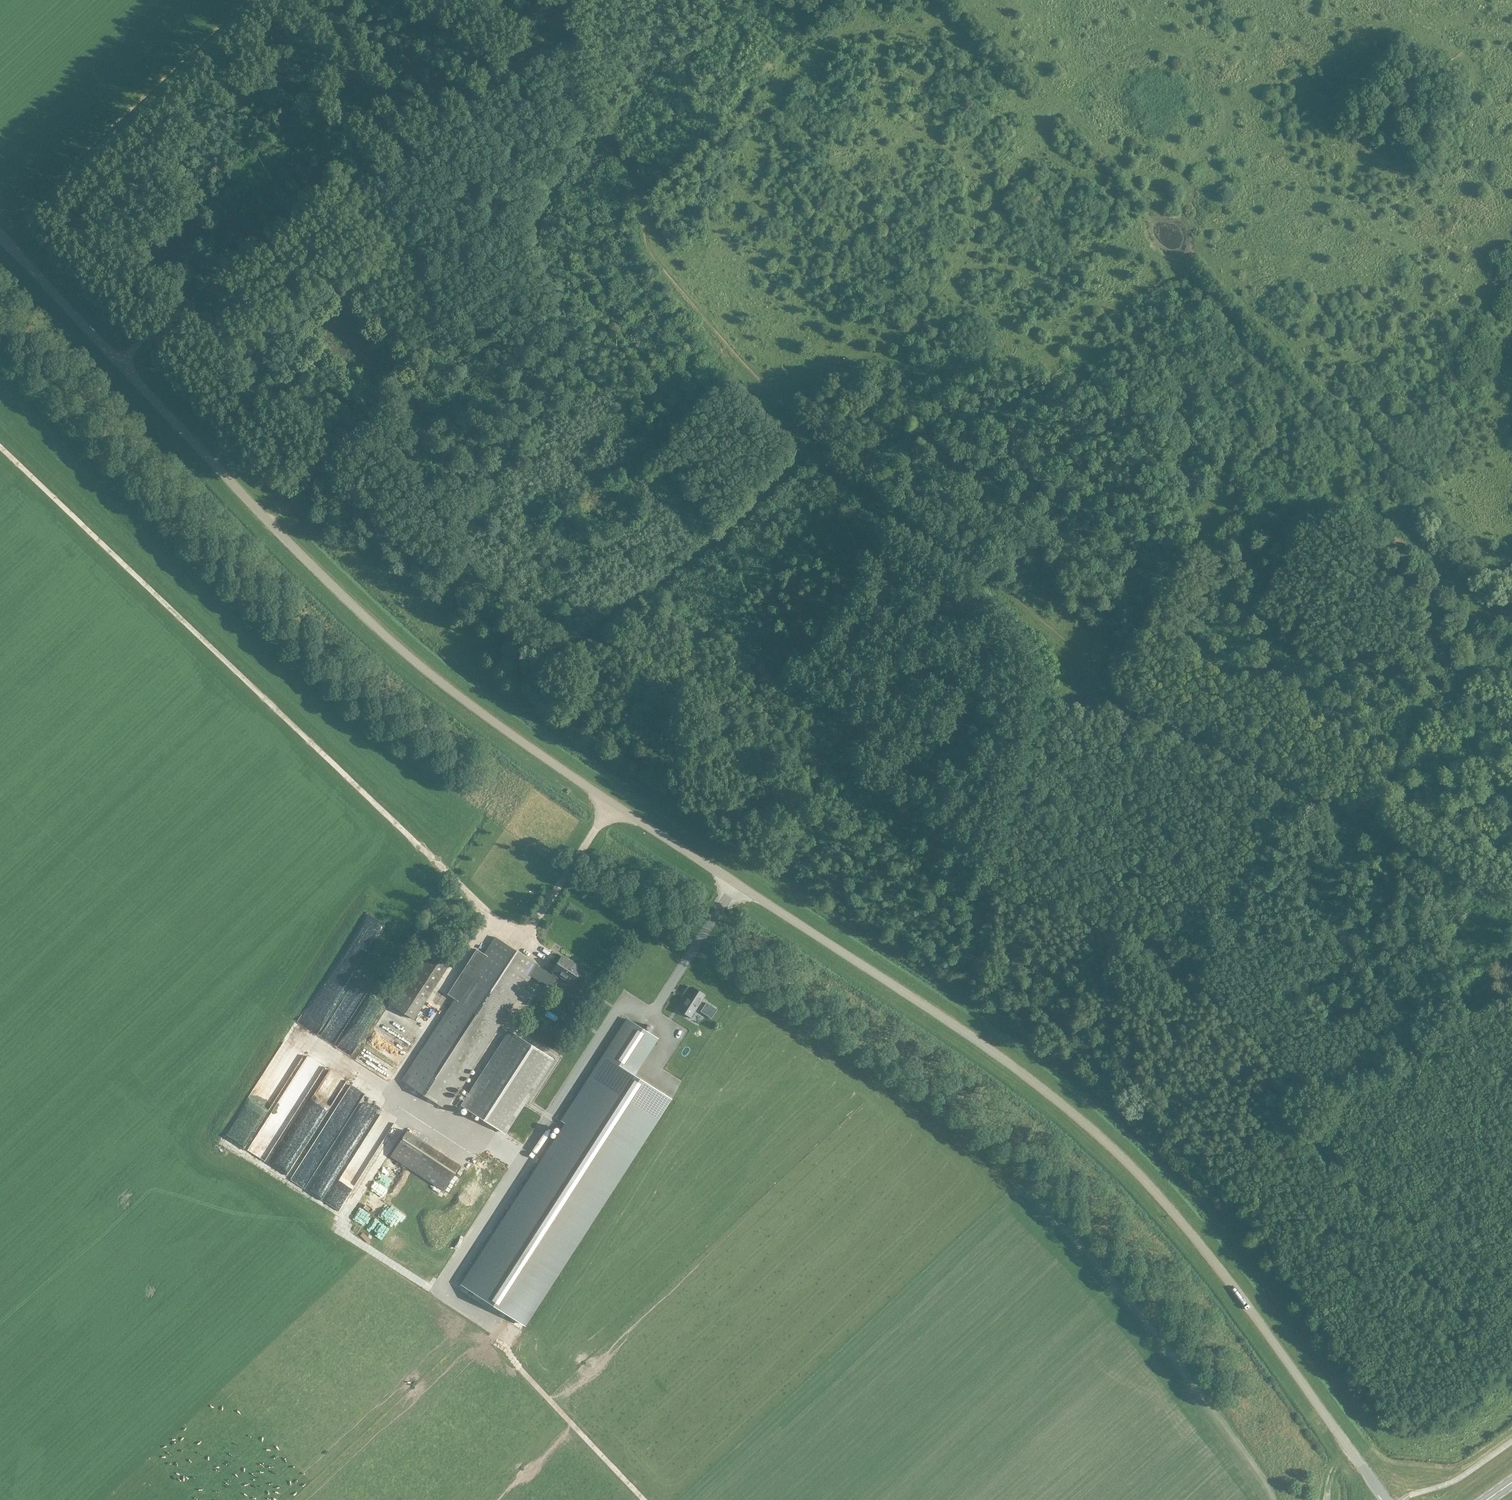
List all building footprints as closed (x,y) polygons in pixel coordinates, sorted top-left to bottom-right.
[(644,451),(651,447),(649,441),(641,445),(644,451)] [(653,477),(661,481),(663,476),(655,472),(653,477)] [(1187,779),(1194,788),(1201,783),(1194,774),(1187,779)] [(824,901),(812,897),(810,904),(822,908),(824,901)] [(531,976),(549,988),(558,974),(572,983),(574,980),(578,983),(585,972),(561,956),(552,971),(553,971),(551,975),(537,966),(538,965),(494,937),(402,1081),(446,1109),(531,976)] [(388,1003),(411,1018),(413,1019),(451,959),(426,943),(388,1003)] [(688,994),(679,1010),(686,1014),(686,1015),(690,1017),(692,1017),(694,1013),(705,995),(693,988),(692,989),(688,987),(685,992),(688,994)] [(360,1037),(362,1038),(379,1005),(362,996),(361,998),(346,990),(322,1036),(352,1052),(360,1037)] [(712,1006),(706,1015),(711,1019),(717,1010),(712,1006)] [(524,1325),(670,1099),(636,1077),(634,1076),(654,1045),(656,1041),(658,1039),(650,1034),(644,1030),(628,1019),(562,1121),(567,1124),(567,1125),(564,1129),(463,1285),(524,1325)] [(292,1031),(289,1049),(300,1052),(300,1048),(303,1033),(292,1031)] [(462,1105),(505,1133),(552,1059),(510,1031),(462,1105)] [(314,1076),(309,1085),(315,1088),(320,1078),(314,1076)] [(353,1078),(317,1139),(332,1148),(362,1097),(367,1100),(371,1092),(365,1089),(367,1086),(353,1078)] [(319,1083),(296,1118),(310,1127),(314,1120),(309,1117),(320,1102),(322,1104),(331,1091),(319,1083)] [(255,1100),(271,1108),(278,1094),(263,1086),(255,1100)] [(284,1092),(275,1112),(288,1117),(297,1097),(284,1092)] [(345,1162),(362,1132),(348,1124),(331,1155),(345,1162)] [(391,1157),(444,1191),(461,1165),(408,1131),(391,1157)] [(467,1141),(464,1146),(471,1150),(474,1145),(467,1141)] [(1283,1286),(1290,1285),(1289,1277),(1281,1278),(1283,1286)] [(1412,1405),(1399,1405),(1400,1418),(1412,1417),(1412,1405)]
